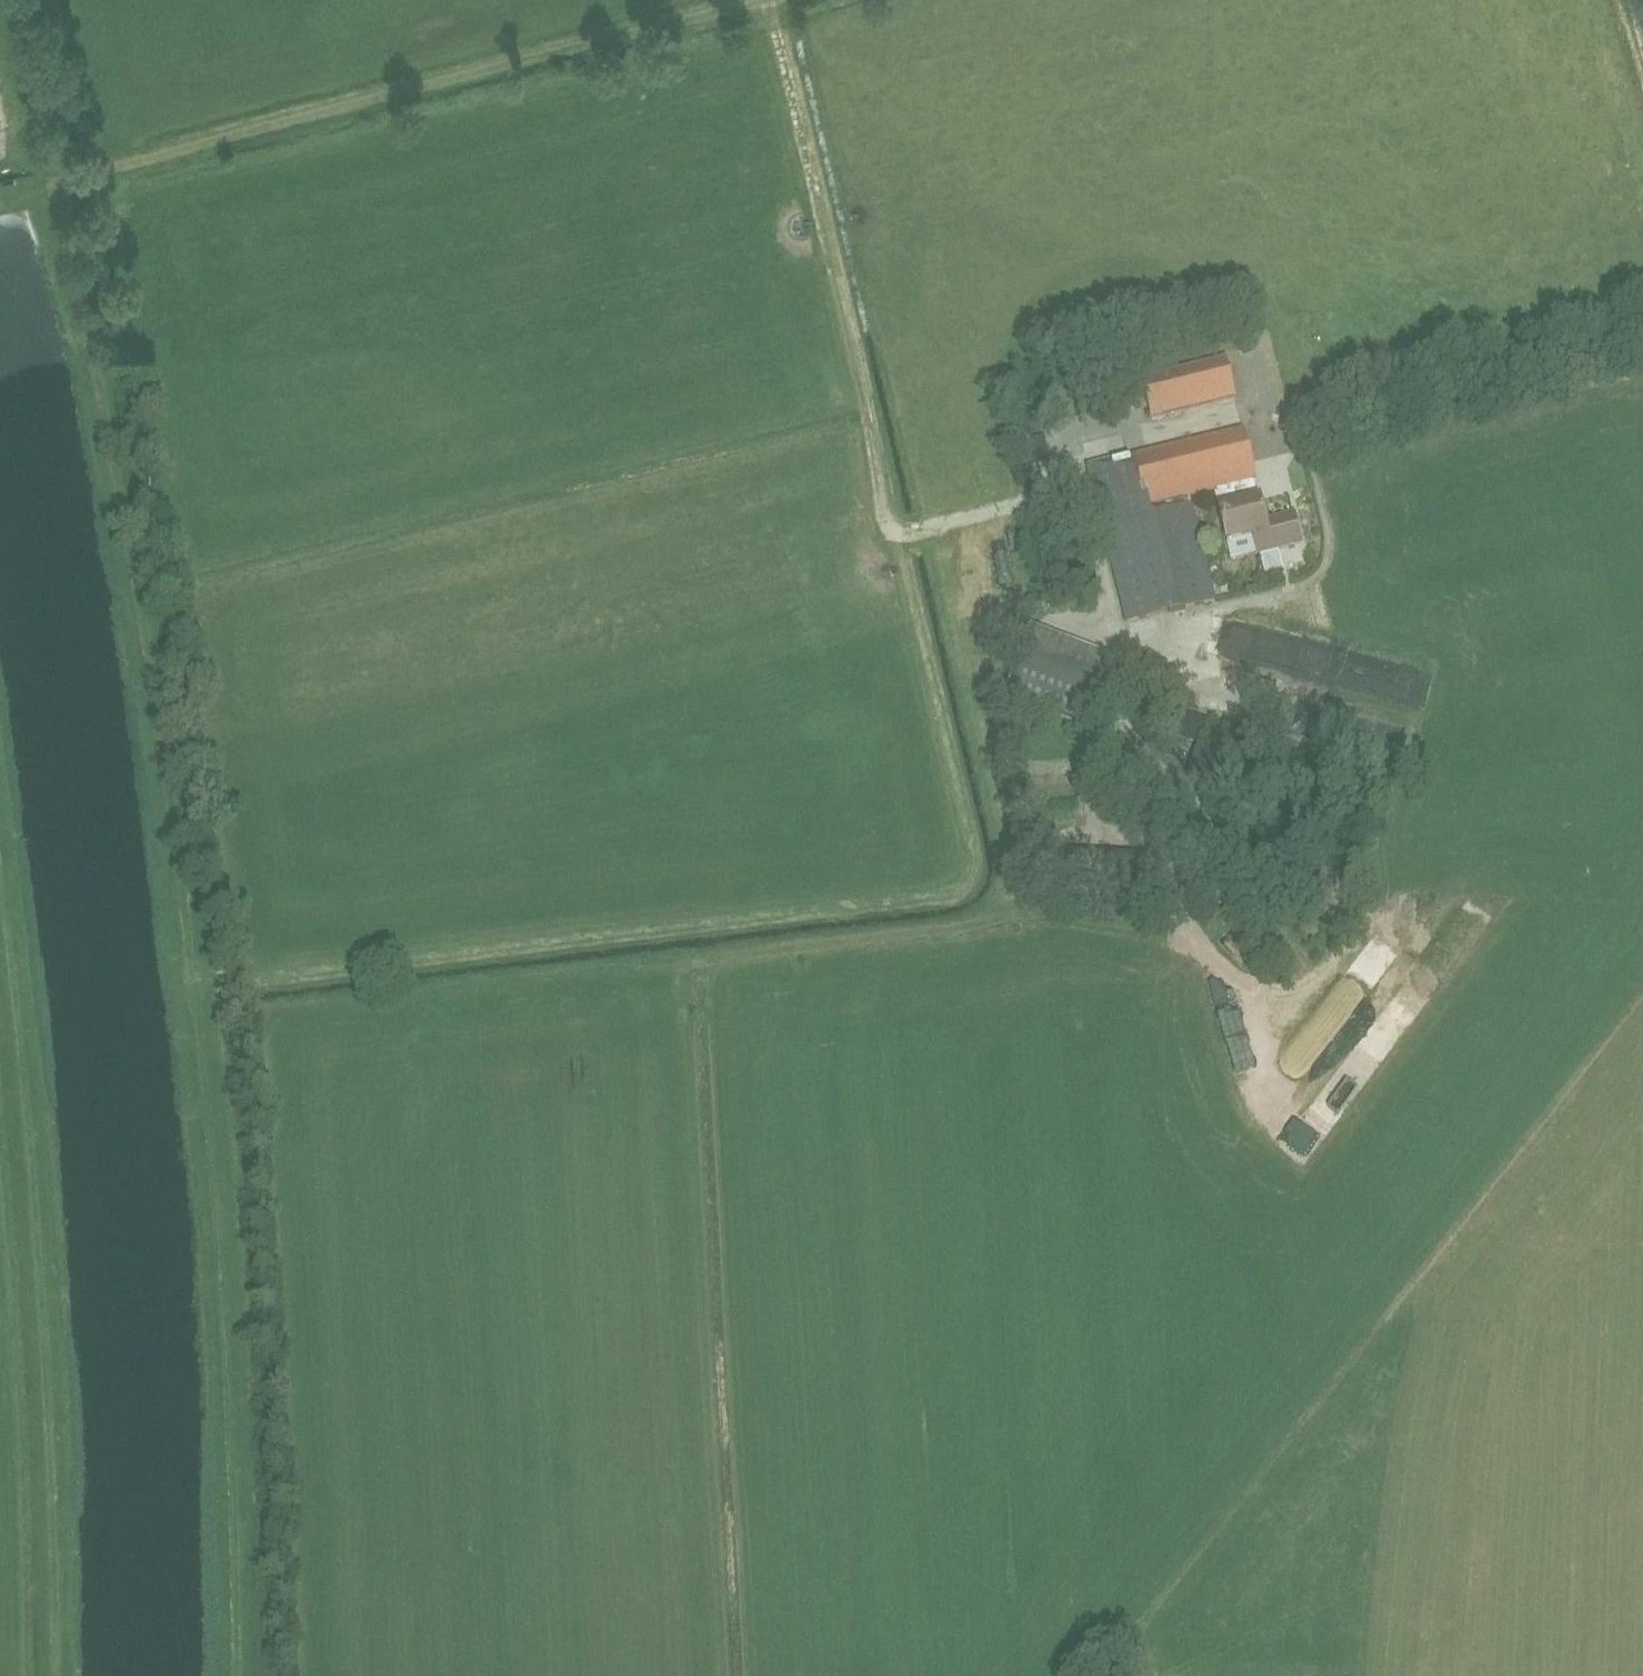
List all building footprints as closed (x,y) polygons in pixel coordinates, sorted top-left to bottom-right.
[(1225,360),(1143,380),(1152,418),(1234,398),(1225,360)] [(1243,431),(1134,457),(1088,468),(1104,526),(1127,623),(1214,602),(1189,496),(1213,490),(1219,510),(1218,510),(1226,544),(1253,537),(1257,554),(1301,543),(1293,514),(1266,521),(1260,500),(1258,500),(1254,481),(1255,480),(1243,431)] [(1203,745),(1209,720),(1178,711),(1172,737),(1203,745)] [(1343,985),(1313,1026),(1334,1042),(1364,1001),(1343,985)]
